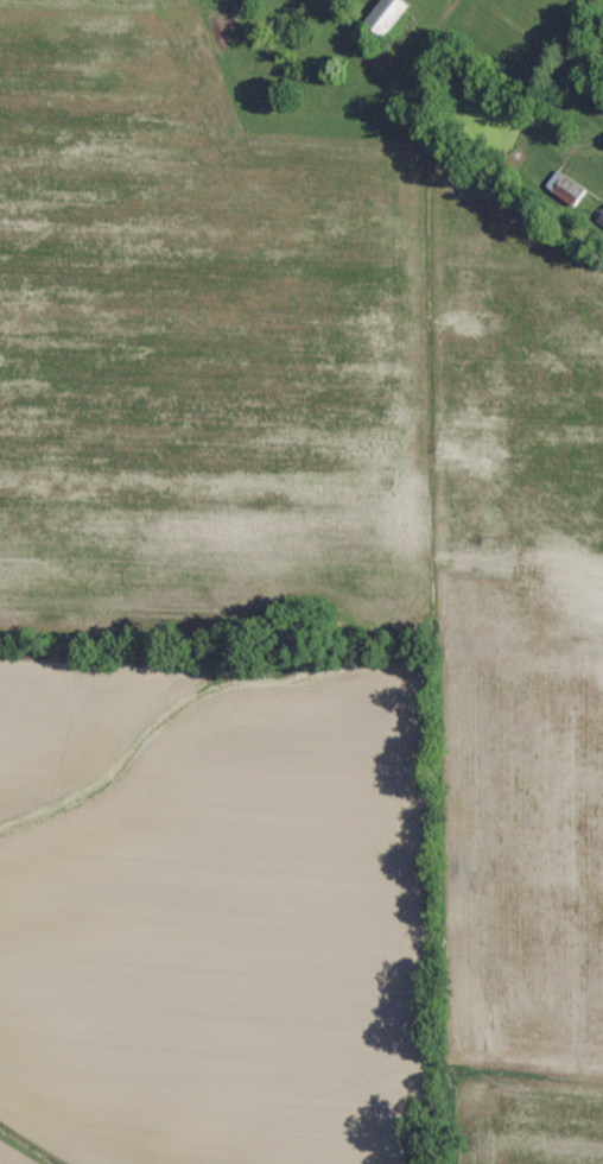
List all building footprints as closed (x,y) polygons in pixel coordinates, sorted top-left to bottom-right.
[(392,37),(417,4),(412,0),(387,0),(371,22),(392,37)] [(549,187),(582,205),(591,188),(558,170),(549,187)]
